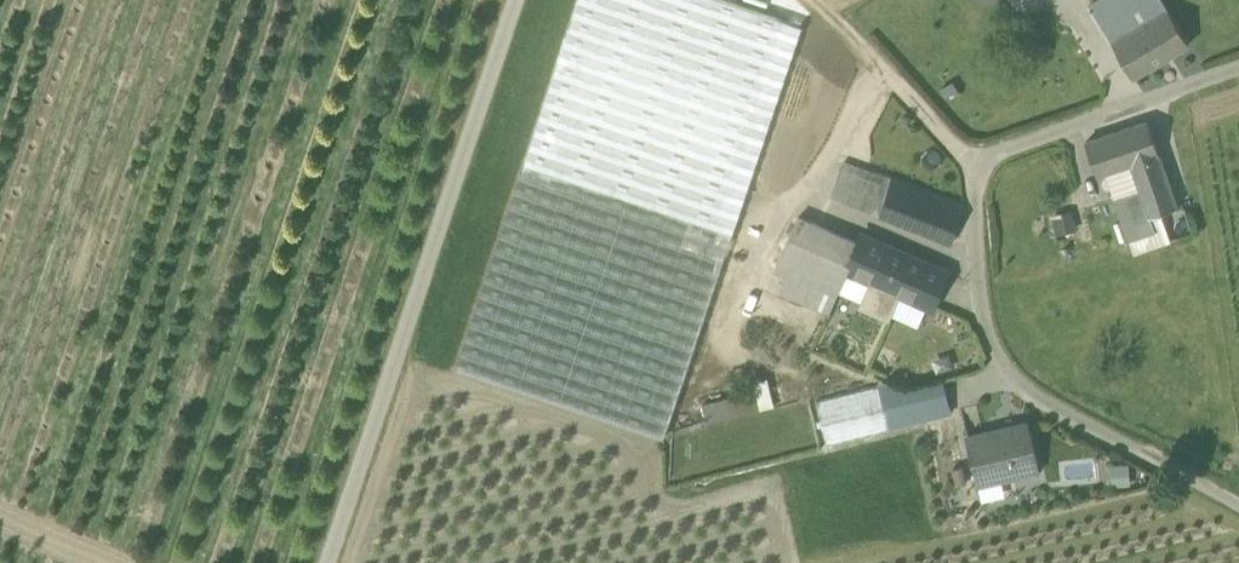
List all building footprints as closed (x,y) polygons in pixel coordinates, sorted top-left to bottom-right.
[(663,439),(802,26),(722,0),(579,0),(455,369),(663,439)] [(1133,77),(1189,44),(1163,0),(1099,0),(1090,5),(1133,77)] [(1111,170),(1131,164),(1159,155),(1148,121),(1087,141),(1098,175),(1111,170)] [(1131,164),(1138,184),(1165,175),(1159,155),(1131,164)] [(843,162),(840,173),(857,180),(848,202),(880,214),(891,180),(843,162)] [(1111,170),(1122,207),(1143,200),(1138,184),(1131,164),(1111,170)] [(833,196),(848,202),(857,180),(840,173),(833,196)] [(1176,208),(1165,175),(1138,184),(1143,200),(1148,217),(1162,212),(1176,208)] [(880,214),(952,243),(963,206),(891,180),(880,214)] [(1122,207),(1132,237),(1152,230),(1148,217),(1143,200),(1122,207)] [(1077,231),(1072,209),(1050,214),(1055,236),(1077,231)] [(1152,230),(1132,237),(1128,238),(1133,253),(1171,241),(1162,212),(1148,217),(1152,230)] [(846,272),(859,243),(799,217),(775,270),(789,275),(836,295),(837,295),(838,292),(847,273),(846,272)] [(847,273),(870,283),(900,296),(927,308),(931,310),(948,271),(862,234),(859,243),(846,272),(847,273)] [(847,273),(838,292),(861,303),(870,283),(847,273)] [(836,295),(789,275),(782,292),(829,312),(836,295)] [(891,316),(900,296),(870,283),(861,303),(859,308),(889,321),(891,316)] [(900,296),(891,316),(918,328),(927,308),(900,296)] [(949,354),(932,360),(937,376),(955,370),(949,354)] [(768,378),(751,382),(753,390),(759,411),(776,407),(768,378)] [(881,381),(879,386),(889,429),(952,413),(944,381),(898,389),(881,381)] [(879,386),(817,401),(828,445),(890,430),(889,429),(879,386)] [(759,411),(753,390),(701,403),(707,424),(759,411)] [(967,438),(978,483),(1002,477),(1039,468),(1029,424),(967,438)] [(1129,463),(1111,464),(1113,487),(1131,486),(1129,463)] [(1002,477),(978,483),(982,501),(1006,496),(1002,477)]
